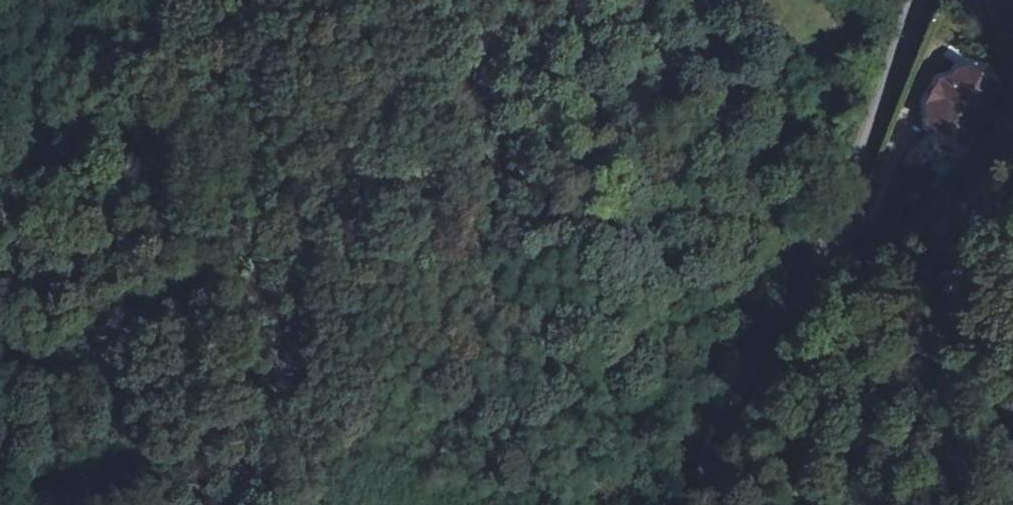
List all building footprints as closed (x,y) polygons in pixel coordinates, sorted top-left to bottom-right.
[(978,5),(991,13),(999,0),(981,0),(978,5)] [(931,106),(934,125),(966,142),(997,86),(981,78),(978,83),(961,74),(958,80),(943,84),(931,106)] [(929,172),(946,151),(928,136),(911,157),(929,172)]
